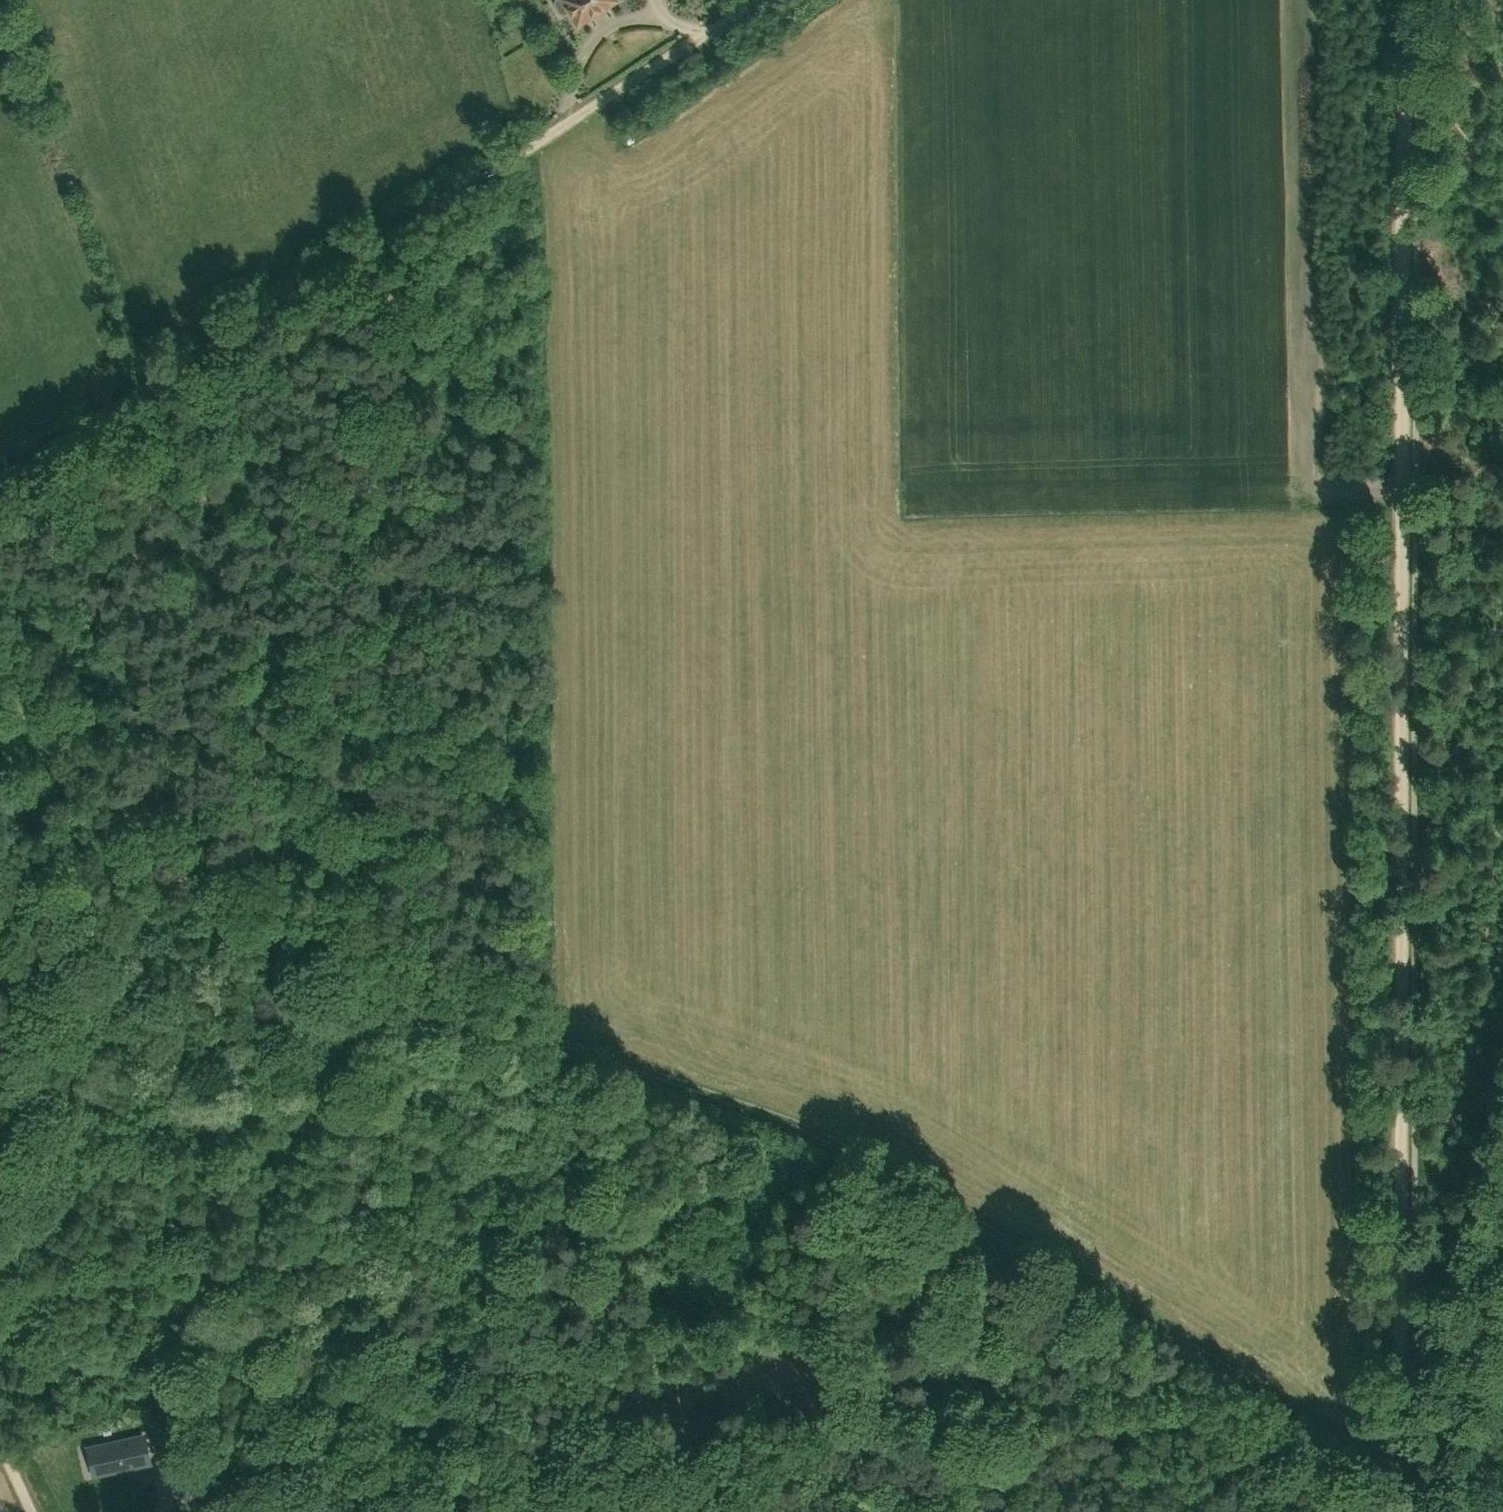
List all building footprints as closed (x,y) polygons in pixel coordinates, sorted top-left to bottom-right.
[(553,3),(559,12),(564,13),(568,10),(577,24),(615,0),(554,0),(553,3)] [(523,9),(523,24),(537,24),(536,8),(523,9)] [(521,33),(525,43),(542,37),(539,26),(521,33)] [(118,1439),(125,1426),(115,1421),(108,1434),(118,1439)] [(144,1436),(101,1446),(106,1471),(149,1462),(144,1436)]
